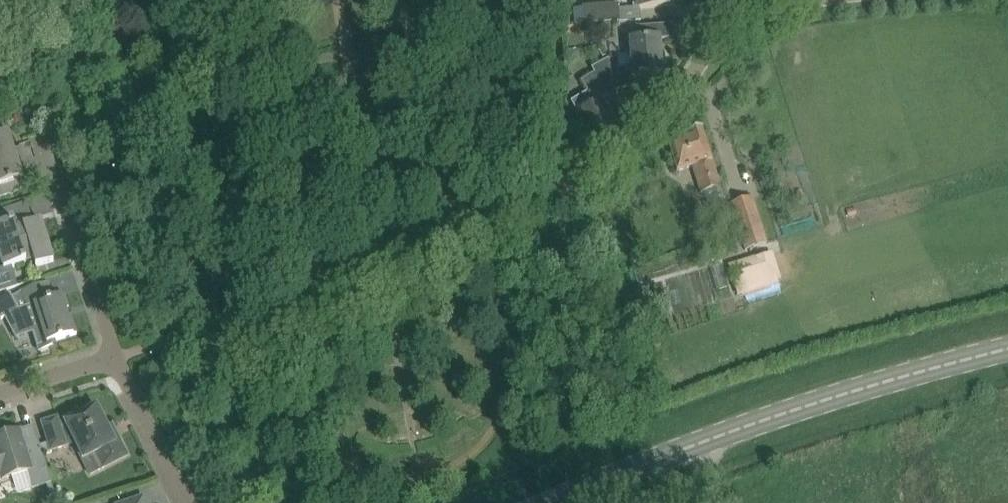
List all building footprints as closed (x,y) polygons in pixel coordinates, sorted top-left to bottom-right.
[(675,6),(674,0),(638,0),(639,8),(655,7),(675,6)] [(583,7),(573,8),(574,25),(584,24),(621,21),(619,3),(583,7)] [(618,75),(612,75),(619,88),(650,86),(649,73),(661,72),(659,39),(674,38),(673,23),(671,23),(671,24),(651,26),(637,27),(638,41),(630,42),(632,54),(633,66),(626,67),(626,72),(618,72),(618,75)] [(589,95),(571,105),(583,124),(593,142),(618,127),(601,99),(619,88),(612,75),(610,60),(591,68),(594,73),(581,81),(589,95)] [(689,134),(668,141),(674,160),(677,171),(692,167),(700,193),(720,187),(708,147),(702,128),(688,132),(689,134)] [(1,196),(20,190),(17,179),(30,175),(25,159),(18,161),(14,151),(11,142),(11,141),(8,131),(0,134),(0,197),(1,196)] [(806,199),(803,189),(796,191),(799,201),(806,199)] [(746,250),(766,243),(752,197),(732,203),(746,250)] [(15,228),(9,209),(0,211),(0,260),(3,270),(33,260),(35,267),(54,261),(41,220),(15,228)] [(737,293),(781,279),(773,252),(728,266),(737,293)] [(33,331),(39,351),(53,347),(51,342),(77,334),(71,315),(67,316),(65,309),(69,308),(64,294),(53,298),(48,282),(29,288),(19,291),(24,307),(19,308),(10,293),(0,299),(0,317),(1,319),(5,317),(16,337),(33,331)] [(90,474),(110,464),(128,455),(127,452),(126,452),(126,454),(122,456),(97,406),(74,417),(73,415),(58,419),(57,417),(42,422),(49,442),(40,445),(43,454),(52,452),(51,450),(75,442),(80,452),(79,453),(90,474)] [(43,454),(40,445),(26,449),(20,429),(0,436),(0,475),(2,479),(26,471),(32,489),(52,482),(43,454)]
